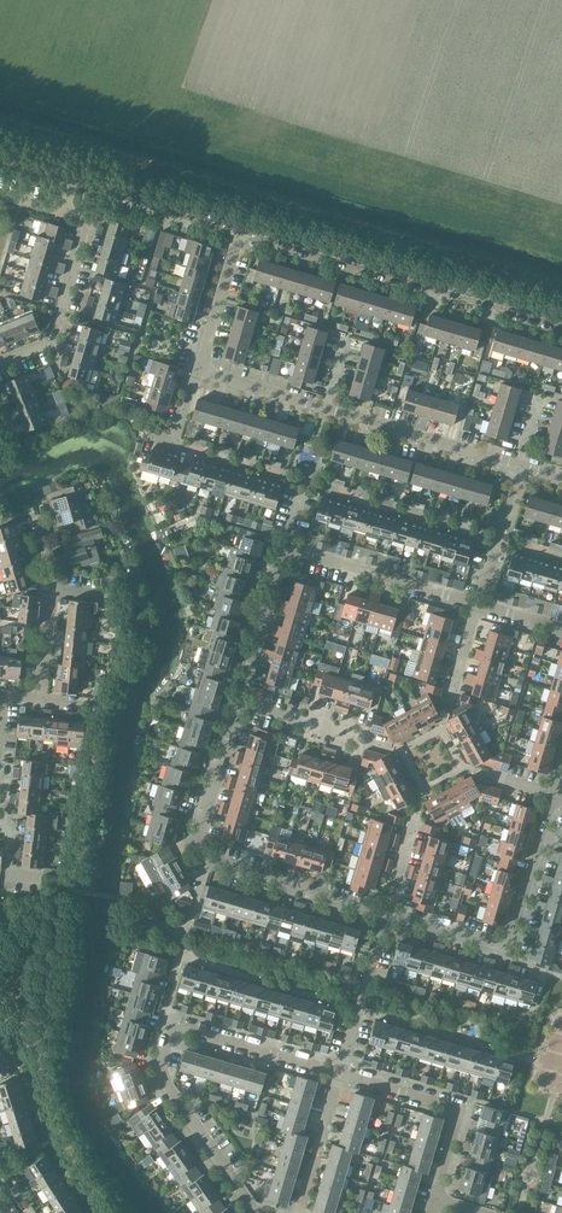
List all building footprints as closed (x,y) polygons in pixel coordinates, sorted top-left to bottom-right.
[(37,236),(56,241),(56,242),(60,243),(64,228),(42,221),(38,236),(37,236)] [(112,221),(108,234),(129,240),(132,227),(112,221)] [(156,249),(154,257),(162,259),(169,233),(162,231),(156,249)] [(108,234),(104,246),(125,252),(129,240),(108,234)] [(37,237),(34,248),(53,253),(56,242),(56,241),(37,236),(37,237)] [(219,248),(189,239),(185,252),(191,254),(211,260),(213,255),(216,256),(219,248)] [(100,259),(121,265),(125,252),(104,246),(100,259)] [(31,258),(30,260),(49,265),(53,253),(34,248),(31,258)] [(191,254),(188,267),(208,273),(211,260),(191,254)] [(121,265),(100,259),(97,272),(117,278),(121,265)] [(30,261),(27,271),(46,277),(49,265),(30,260),(30,261)] [(257,270),(250,268),(246,282),(253,284),(254,280),(267,284),(273,264),(260,260),(257,270)] [(267,284),(280,288),(286,268),(273,264),(267,284)] [(184,279),(204,285),(208,273),(188,267),(184,279)] [(280,288),(292,291),(298,272),(286,268),(280,288)] [(24,282),(23,283),(42,289),(46,277),(27,271),(24,282)] [(292,291),(305,295),(311,275),(298,272),(292,291)] [(305,295),(317,299),(323,279),(311,275),(305,295)] [(148,278),(146,285),(153,287),(156,280),(148,278)] [(127,285),(106,279),(103,292),(123,298),(127,285)] [(184,279),(180,292),(200,297),(204,285),(184,279)] [(323,279),(317,299),(330,303),(336,283),(323,279)] [(42,289),(23,283),(23,285),(20,295),(39,301),(42,289)] [(335,304),(348,308),(354,288),(341,284),(335,304)] [(348,308),(361,311),(366,292),(354,288),(348,308)] [(123,298),(103,292),(99,304),(120,310),(123,298)] [(180,292),(177,304),(196,310),(200,297),(180,292)] [(361,311),(373,315),(379,295),(366,292),(361,311)] [(373,315),(386,319),(391,299),(379,295),(373,315)] [(404,303),(391,299),(386,319),(398,322),(404,303)] [(177,304),(170,302),(166,315),(193,323),(196,310),(177,304)] [(404,303),(398,322),(411,326),(417,307),(404,303)] [(120,310),(99,304),(95,317),(116,323),(120,310)] [(23,317),(21,318),(29,336),(40,331),(34,315),(39,313),(36,306),(31,308),(33,313),(23,317)] [(239,307),(235,320),(255,325),(259,312),(239,307)] [(425,335),(438,339),(444,319),(430,315),(428,325),(421,323),(417,337),(424,339),(425,335)] [(20,318),(10,322),(17,341),(29,336),(21,318),(20,318)] [(438,339),(450,343),(456,323),(444,319),(438,339)] [(235,320),(231,332),(251,338),(255,325),(235,320)] [(6,345),(17,341),(10,322),(0,326),(0,330),(6,345)] [(450,343),(463,347),(469,327),(456,323),(450,343)] [(84,325),(80,339),(101,345),(105,332),(84,325)] [(304,340),(324,346),(328,333),(308,327),(304,340)] [(482,330),(469,327),(463,347),(476,350),(474,354),(482,356),(486,342),(479,340),(482,330)] [(492,350),(505,354),(511,334),(498,330),(492,350)] [(231,332),(228,345),(248,350),(251,338),(231,332)] [(505,354),(518,358),(523,338),(511,334),(505,354)] [(518,358),(530,361),(536,341),(523,338),(518,358)] [(101,345),(80,339),(77,351),(97,357),(101,345)] [(122,339),(119,348),(128,351),(131,341),(122,339)] [(324,346),(304,340),(301,352),(320,358),(324,346)] [(548,345),(536,341),(530,361),(543,365),(548,345)] [(365,344),(361,357),(381,363),(385,349),(365,344)] [(248,350),(228,345),(224,358),(244,363),(248,350)] [(543,365),(555,369),(561,349),(548,345),(543,365)] [(77,351),(73,364),(94,370),(97,357),(77,351)] [(301,352),(297,365),(317,371),(320,358),(301,352)] [(381,363),(361,357),(358,369),(377,375),(381,363)] [(150,373),(156,375),(176,381),(180,368),(160,362),(153,360),(150,373)] [(73,364),(69,377),(90,383),(94,370),(73,364)] [(317,371),(297,365),(293,378),(289,377),(287,384),(301,388),(303,381),(313,384),(317,371)] [(358,369),(354,382),(374,388),(377,375),(358,369)] [(8,382),(13,395),(33,387),(28,374),(8,382)] [(156,375),(152,388),(172,393),(176,381),(156,375)] [(374,388),(354,382),(350,395),(360,398),(358,405),(372,409),(374,402),(370,400),(374,388)] [(403,410),(416,414),(422,394),(409,390),(410,386),(403,384),(399,398),(405,400),(403,410)] [(501,384),(498,397),(517,403),(521,389),(501,384)] [(13,395),(18,407),(38,399),(33,387),(13,395)] [(164,405),(172,408),(174,400),(170,399),(172,393),(152,388),(147,406),(162,410),(164,405)] [(416,414),(428,418),(434,398),(422,394),(416,414)] [(494,409),(514,415),(517,403),(498,397),(494,409)] [(446,401),(434,398),(428,418),(441,421),(446,401)] [(18,407),(23,419),(43,411),(38,399),(18,407)] [(193,419),(206,423),(212,403),(199,399),(193,419)] [(446,401),(441,421),(454,425),(457,415),(464,417),(468,403),(461,401),(459,405),(446,401)] [(224,407),(212,403),(206,423),(218,427),(224,407)] [(218,427),(231,430),(237,410),(224,407),(218,427)] [(494,409),(490,422),(510,428),(514,415),(494,409)] [(231,430),(243,434),(249,414),(237,410),(231,430)] [(43,411),(23,419),(28,432),(48,423),(43,411)] [(551,426),(561,429),(561,416),(554,413),(551,426)] [(243,434),(256,438),(262,418),(249,414),(243,434)] [(256,438),(268,441),(274,421),(262,418),(256,438)] [(274,421),(268,441),(281,445),(287,425),(274,421)] [(510,428),(490,422),(486,435),(482,433),(480,441),(494,445),(496,438),(506,441),(510,428)] [(287,425),(281,445),(294,449),(300,429),(287,425)] [(547,438),(561,443),(561,429),(551,426),(547,438)] [(547,438),(543,451),(553,454),(551,461),(561,465),(561,443),(547,438)] [(331,460),(344,464),(350,444),(337,440),(331,460)] [(344,464),(357,467),(362,447),(350,444),(344,464)] [(357,467),(368,471),(374,451),(362,447),(357,467)] [(140,470),(160,476),(167,452),(154,448),(151,456),(144,454),(140,470)] [(368,471),(382,475),(387,455),(374,451),(368,471)] [(160,476),(180,482),(185,465),(178,463),(180,455),(167,452),(160,476)] [(382,475),(394,478),(400,458),(387,455),(382,475)] [(400,458),(394,478),(407,482),(413,462),(400,458)] [(180,482),(200,488),(207,463),(194,460),(192,468),(185,465),(180,482)] [(200,488),(213,491),(220,467),(207,463),(200,488)] [(411,483),(424,487),(430,467),(417,463),(411,483)] [(213,491),(225,495),(232,471),(220,467),(213,491)] [(424,487),(437,491),(443,471),(430,467),(424,487)] [(225,495),(238,499),(245,475),(232,471),(225,495)] [(437,491),(449,494),(455,474),(443,471),(437,491)] [(449,494),(462,498),(468,478),(455,474),(449,494)] [(245,475),(238,499),(250,502),(257,478),(245,475)] [(250,502),(263,506),(270,482),(257,478),(250,502)] [(468,478),(462,498),(474,502),(480,482),(468,478)] [(270,482),(263,506),(276,510),(283,486),(270,482)] [(480,482),(474,502),(487,506),(493,486),(480,482)] [(51,501),(55,513),(81,506),(78,494),(87,491),(85,483),(69,488),(71,495),(51,501)] [(316,518),(329,522),(336,501),(322,497),(316,518)] [(524,516),(537,520),(543,500),(530,497),(524,516)] [(537,520),(550,524),(556,504),(543,500),(537,520)] [(329,522),(342,525),(348,505),(336,501),(329,522)] [(550,524),(561,528),(561,506),(556,504),(550,524)] [(342,525),(354,529),(361,508),(348,505),(342,525)] [(81,506),(55,513),(58,526),(79,520),(81,530),(97,525),(94,515),(85,518),(81,506)] [(354,529),(367,533),(373,512),(361,508),(354,529)] [(379,537),(386,516),(373,512),(367,533),(366,536),(379,540),(379,537)] [(379,537),(392,540),(398,519),(386,516),(379,537)] [(485,517),(483,525),(491,528),(494,520),(485,517)] [(392,540),(405,544),(411,523),(398,519),(392,540)] [(19,536),(15,523),(0,528),(0,542),(19,536)] [(405,544),(417,548),(423,527),(411,523),(405,544)] [(429,555),(430,551),(436,531),(423,527),(417,548),(426,550),(425,554),(429,555)] [(241,528),(235,549),(251,554),(260,556),(264,542),(258,541),(260,534),(241,528)] [(77,543),(77,544),(65,548),(70,564),(81,561),(82,566),(100,561),(94,540),(103,537),(101,529),(81,535),(83,541),(77,543)] [(430,551),(442,555),(448,534),(436,531),(430,551)] [(442,555),(455,559),(461,538),(448,534),(442,555)] [(1,554),(2,555),(17,551),(23,550),(19,536),(0,542),(0,555),(1,554)] [(461,538),(455,559),(468,562),(474,542),(461,538)] [(232,548),(226,568),(243,573),(251,575),(255,562),(250,560),(251,554),(235,549),(232,548)] [(0,569),(25,562),(24,557),(23,556),(19,557),(17,551),(2,555),(1,554),(0,555),(0,569)] [(507,574),(520,578),(527,557),(513,553),(507,574)] [(520,578),(533,582),(539,561),(527,557),(520,578)] [(533,582),(545,585),(552,564),(539,561),(533,582)] [(25,562),(0,569),(4,582),(25,575),(23,569),(27,568),(27,567),(25,562)] [(558,589),(561,576),(561,568),(552,564),(545,585),(544,589),(557,592),(558,589)] [(217,587),(220,588),(240,594),(242,595),(246,581),(241,579),(243,573),(226,568),(223,567),(217,587)] [(25,575),(4,582),(8,595),(23,590),(29,589),(25,575)] [(296,582),(293,595),(315,601),(318,588),(323,590),(325,583),(309,578),(307,585),(296,582)] [(23,590),(21,608),(42,611),(44,597),(36,596),(37,589),(31,588),(29,589),(23,590)] [(214,608),(217,609),(236,615),(239,616),(243,602),(238,600),(240,594),(220,588),(214,608)] [(355,621),(367,624),(376,593),(371,592),(369,601),(361,598),(355,621)] [(367,624),(380,628),(386,606),(379,604),(381,595),(376,593),(367,624)] [(281,600),(280,605),(311,614),(315,601),(293,595),(290,602),(281,600)] [(342,617),(355,621),(361,598),(348,595),(345,605),(338,603),(334,619),(341,621),(342,617)] [(70,600),(69,614),(91,616),(93,616),(94,613),(95,613),(96,612),(97,610),(98,604),(99,604),(99,603),(70,600)] [(287,612),(285,620),(307,626),(311,614),(280,605),(279,610),(287,612)] [(431,614),(428,626),(450,633),(454,620),(443,617),(445,610),(429,605),(427,612),(431,614)] [(386,606),(380,628),(393,632),(391,636),(398,638),(403,622),(396,620),(399,610),(386,606)] [(42,611),(21,608),(19,622),(41,624),(42,611)] [(211,629),(214,630),(233,636),(236,637),(240,623),(235,621),(236,615),(217,609),(211,629)] [(69,614),(68,627),(89,629),(91,616),(69,614)] [(274,625),(273,630),(304,639),(307,626),(285,620),(283,627),(274,625)] [(12,635),(12,632),(13,626),(8,626),(7,626),(1,628),(1,634),(12,635)] [(428,626),(424,639),(455,648),(457,643),(448,640),(450,633),(428,626)] [(68,627),(66,640),(88,642),(89,629),(68,627)] [(491,631),(487,644),(509,650),(513,637),(517,639),(519,632),(503,627),(501,634),(491,631)] [(214,630),(208,650),(233,657),(237,644),(231,642),(233,636),(214,630)] [(280,637),(278,645),(300,651),(304,639),(273,630),(271,635),(280,637)] [(546,639),(540,637),(535,653),(542,655),(546,639)] [(424,639),(421,651),(443,658),(445,650),(454,653),(455,648),(424,639)] [(66,640),(65,653),(86,655),(88,642),(66,640)] [(476,649),(474,654),(505,663),(509,650),(487,644),(485,651),(476,649)] [(267,650),(265,655),(301,665),(302,665),(306,653),(300,651),(278,645),(276,652),(267,650)] [(9,657),(7,679),(21,680),(23,659),(17,658),(18,651),(10,650),(10,657),(9,657)] [(208,650),(202,669),(222,675),(224,668),(229,670),(233,657),(208,650)] [(421,651),(417,664),(448,673),(449,668),(440,665),(443,658),(421,651)] [(65,653),(63,665),(63,666),(80,667),(80,668),(85,669),(86,655),(65,653)] [(482,661),(480,669),(502,675),(505,663),(474,654),(473,658),(482,661)] [(273,662),(271,670),(293,676),(295,677),(297,672),(298,672),(298,671),(299,671),(300,670),(301,665),(265,655),(264,660),(273,662)] [(0,656),(0,681),(7,682),(7,679),(9,657),(0,656)] [(319,694),(332,698),(339,675),(341,668),(321,662),(314,685),(321,687),(319,694)] [(78,680),(80,668),(80,667),(63,666),(63,665),(53,664),(52,670),(57,670),(57,678),(78,680)] [(448,673),(417,664),(413,677),(435,683),(437,675),(446,678),(448,673)] [(202,669),(197,689),(222,696),(226,683),(220,681),(222,675),(202,669)] [(468,674),(467,678),(498,688),(502,675),(480,669),(477,676),(468,674)] [(293,676),(271,670),(267,683),(277,686),(275,693),(291,697),(294,690),(289,689),(293,676)] [(342,710),(344,704),(345,701),(351,679),(339,675),(332,698),(338,699),(336,708),(342,710)] [(551,690),(561,693),(561,679),(555,677),(551,690)] [(78,680),(57,678),(55,692),(77,694),(78,680)] [(498,688),(467,678),(466,683),(474,686),(472,694),(494,700),(498,688)] [(345,701),(357,705),(364,683),(351,679),(345,701)] [(364,683),(357,705),(370,709),(372,702),(379,704),(384,688),(364,683)] [(425,691),(441,695),(443,688),(427,684),(425,691)] [(197,689),(191,708),(210,714),(212,708),(218,709),(222,696),(197,689)] [(545,710),(561,714),(561,710),(561,693),(551,690),(545,710)] [(513,692),(509,705),(516,707),(520,694),(513,692)] [(419,706),(430,727),(436,723),(434,720),(441,717),(428,694),(416,700),(419,706)] [(461,701),(464,702),(473,705),(476,706),(478,699),(463,694),(461,701)] [(449,727),(453,733),(473,722),(467,711),(472,708),(473,705),(464,702),(463,705),(453,711),(455,716),(449,720),(453,726),(449,727)] [(419,706),(408,712),(417,730),(423,727),(424,730),(430,727),(419,706)] [(191,708),(185,728),(210,735),(214,722),(208,720),(210,714),(191,708)] [(539,730),(561,737),(561,736),(561,730),(560,729),(561,723),(561,722),(559,721),(561,714),(545,710),(539,730)] [(408,712),(396,718),(407,739),(413,736),(412,733),(417,730),(408,712)] [(31,739),(44,740),(46,719),(47,715),(42,714),(40,714),(40,718),(33,717),(31,739)] [(18,737),(31,739),(33,717),(20,716),(18,737)] [(407,739),(396,718),(384,725),(381,724),(383,718),(376,716),(371,731),(387,736),(390,735),(394,742),(400,739),(401,742),(407,739)] [(459,738),(462,743),(480,733),(490,728),(484,716),(473,722),(453,733),(456,739),(459,738)] [(73,718),(66,717),(66,721),(59,720),(57,742),(57,746),(70,747),(72,721),(73,718)] [(44,740),(57,742),(59,720),(46,719),(44,740)] [(86,723),(72,721),(70,747),(83,749),(84,745),(86,723)] [(185,728),(179,747),(199,753),(201,747),(206,748),(210,735),(185,728)] [(248,747),(270,754),(276,734),(260,729),(258,736),(252,734),(248,747)] [(539,730),(536,742),(555,748),(557,742),(560,743),(561,737),(539,730)] [(462,750),(465,756),(486,745),(480,733),(462,743),(465,749),(462,750)] [(536,742),(532,755),(555,762),(556,755),(553,754),(555,748),(536,742)] [(486,745),(465,756),(468,762),(472,760),(475,767),(482,762),(483,764),(494,767),(497,758),(492,757),(486,745)] [(177,746),(171,766),(190,772),(192,766),(198,768),(202,754),(199,753),(179,747),(177,746)] [(248,747),(244,760),(266,766),(270,754),(248,747)] [(366,750),(363,758),(361,766),(368,768),(370,762),(373,752),(366,750)] [(321,759),(315,758),(308,780),(321,784),(327,761),(328,758),(330,752),(323,751),(321,759)] [(373,762),(380,775),(400,763),(397,757),(394,759),(391,753),(385,756),(373,752),(370,762),(373,762)] [(494,767),(501,770),(505,754),(498,752),(497,758),(494,767)] [(288,774),(308,780),(315,758),(301,754),(299,761),(292,758),(288,774)] [(505,754),(501,770),(508,772),(512,756),(505,754)] [(555,762),(532,755),(528,768),(547,774),(549,767),(553,768),(555,762)] [(20,768),(19,773),(45,776),(46,762),(29,760),(25,760),(24,767),(20,767),(20,768)] [(240,772),(263,779),(266,766),(244,760),(240,772)] [(340,765),(327,761),(321,784),(333,787),(340,765)] [(403,769),(401,764),(400,763),(380,775),(373,778),(379,789),(403,776),(400,771),(403,769)] [(340,765),(333,787),(353,793),(358,778),(351,776),(353,769),(340,765)] [(168,766),(162,786),(181,791),(183,785),(189,787),(193,773),(190,772),(171,766),(168,766)] [(237,785),(259,791),(263,779),(240,772),(237,785)] [(23,780),(22,787),(43,789),(45,776),(19,773),(19,778),(19,779),(23,780)] [(386,801),(392,797),(413,786),(410,780),(406,782),(403,776),(379,789),(386,801)] [(464,777),(458,780),(469,801),(481,794),(485,796),(488,786),(475,782),(472,777),(466,780),(464,777)] [(454,787),(448,790),(460,811),(472,805),(469,801),(458,780),(452,783),(454,787)] [(153,805),(156,806),(173,811),(175,805),(180,806),(184,792),(181,791),(162,786),(159,785),(153,805)] [(233,798),(255,804),(259,791),(237,785),(233,798)] [(413,786),(392,797),(399,809),(416,800),(413,794),(416,792),(413,786)] [(484,801),(491,804),(495,788),(488,786),(485,796),(484,801)] [(17,794),(17,799),(42,802),(43,789),(22,787),(21,793),(17,793),(17,794)] [(495,788),(491,804),(498,806),(502,790),(495,788)] [(441,790),(435,793),(449,818),(450,820),(461,814),(460,811),(448,790),(443,793),(441,790)] [(449,818),(435,793),(429,796),(431,799),(425,802),(437,824),(449,818)] [(233,798),(229,810),(252,817),(255,804),(233,798)] [(19,813),(29,814),(41,815),(41,814),(42,802),(17,799),(16,804),(16,805),(20,806),(19,813)] [(514,817),(536,824),(538,817),(535,816),(537,810),(518,804),(514,817)] [(156,806),(150,826),(175,833),(179,820),(174,818),(175,812),(173,811),(156,806)] [(229,810),(226,823),(248,829),(252,817),(229,810)] [(387,820),(403,825),(405,818),(389,813),(387,820)] [(29,814),(27,826),(49,829),(50,815),(41,814),(41,815),(29,814)] [(514,817),(510,830),(529,835),(531,829),(534,830),(536,824),(514,817)] [(371,819),(367,832),(389,838),(393,839),(394,833),(391,832),(393,825),(371,819)] [(248,829),(226,823),(222,836),(228,838),(226,845),(242,849),(248,829)] [(425,824),(423,831),(438,835),(440,828),(425,824)] [(27,833),(26,839),(47,842),(49,829),(27,826),(24,826),(23,826),(23,831),(23,832),(27,833)] [(175,833),(150,826),(146,839),(171,846),(175,833)] [(510,830),(506,842),(529,849),(531,842),(527,841),(529,835),(510,830)] [(367,832),(363,844),(386,851),(389,838),(367,832)] [(271,857),(284,861),(291,838),(271,833),(266,848),(273,850),(271,857)] [(430,836),(426,849),(449,856),(453,843),(430,836)] [(290,866),(296,868),(303,842),(291,838),(284,861),(291,862),(290,866)] [(21,847),(21,852),(46,855),(47,842),(26,839),(25,846),(21,846),(21,847)] [(502,841),(496,861),(500,862),(516,867),(518,860),(522,861),(524,854),(527,855),(529,849),(506,842),(502,841)] [(316,846),(303,842),(296,868),(302,869),(303,866),(309,868),(316,846)] [(360,857),(382,863),(385,864),(387,858),(384,857),(386,851),(363,844),(360,857)] [(336,852),(316,846),(309,868),(322,872),(324,865),(331,867),(336,852)] [(166,848),(148,858),(151,864),(169,854),(166,848)] [(423,862),(445,868),(449,856),(426,849),(423,862)] [(551,856),(561,859),(561,853),(553,850),(551,856)] [(21,852),(20,857),(20,858),(24,858),(23,866),(45,868),(46,855),(21,852)] [(161,882),(184,869),(178,857),(172,860),(169,854),(151,864),(148,858),(141,862),(154,886),(161,882)] [(557,871),(561,872),(561,859),(551,856),(550,861),(559,864),(557,871)] [(382,863),(360,857),(356,869),(378,876),(382,863)] [(445,868),(423,862),(419,874),(441,881),(445,868)] [(500,862),(494,883),(517,889),(519,883),(515,882),(517,875),(514,874),(516,867),(500,862)] [(184,869),(161,882),(171,900),(189,890),(186,884),(191,881),(184,869)] [(378,876),(356,869),(350,889),(366,894),(368,887),(374,889),(378,876)] [(544,881),(561,886),(561,872),(557,871),(555,878),(546,875),(544,881)] [(441,881),(419,874),(416,873),(414,880),(417,880),(415,887),(438,893),(441,881)] [(203,908),(216,912),(225,881),(220,879),(217,888),(209,886),(203,908)] [(231,882),(225,881),(216,912),(229,916),(235,894),(228,892),(231,882)] [(550,896),(561,900),(561,886),(544,881),(542,886),(552,889),(550,896)] [(494,883),(491,895),(510,901),(512,895),(515,896),(517,889),(494,883)] [(229,916),(241,919),(250,888),(245,887),(242,896),(235,894),(229,916)] [(438,893),(415,887),(411,900),(418,902),(416,909),(432,913),(438,893)] [(241,919),(254,923),(260,901),(253,899),(256,890),(250,888),(241,919)] [(254,923),(266,927),(275,896),(270,894),(267,903),(260,901),(254,923)] [(491,895),(487,908),(510,914),(512,908),(508,907),(510,901),(491,895)] [(266,927),(279,930),(285,908),(278,906),(281,897),(275,896),(266,927)] [(537,906),(561,914),(561,900),(550,896),(548,903),(538,901),(537,906)] [(178,900),(176,906),(189,910),(191,904),(178,900)] [(279,930),(291,934),(301,903),(295,901),(292,911),(285,908),(279,930)] [(291,934),(304,938),(310,916),(303,914),(306,905),(301,903),(291,934)] [(456,920),(463,922),(468,907),(461,905),(456,920)] [(542,921),(561,927),(561,914),(537,906),(535,912),(544,914),(542,921)] [(510,914),(487,908),(483,921),(502,926),(504,920),(508,921),(510,914)] [(304,938),(316,942),(326,910),(320,909),(317,918),(310,916),(304,938)] [(316,942),(329,945),(335,923),(328,921),(331,912),(326,910),(316,942)] [(329,945),(341,949),(350,918),(345,916),(342,925),(335,923),(329,945)] [(350,918),(341,949),(354,953),(361,931),(353,929),(356,919),(350,918)] [(529,931),(561,940),(561,935),(561,927),(542,921),(540,928),(531,926),(529,931)] [(195,922),(193,928),(203,931),(205,925),(195,922)] [(537,939),(535,946),(557,953),(561,940),(529,931),(528,937),(537,939)] [(393,964),(406,968),(415,937),(409,935),(407,944),(399,942),(393,964)] [(406,968),(418,971),(425,949),(418,947),(421,938),(415,937),(406,968)] [(363,941),(361,950),(369,954),(371,943),(363,941)] [(418,971),(431,975),(440,944),(434,942),(432,952),(425,949),(418,971)] [(431,975),(443,979),(450,957),(443,955),(446,946),(440,944),(431,975)] [(557,953),(535,946),(533,953),(529,952),(528,959),(536,961),(546,964),(545,968),(552,971),(557,953)] [(443,979),(456,983),(465,951),(459,950),(457,959),(450,957),(443,979)] [(456,983),(468,986),(475,964),(468,962),(471,953),(465,951),(456,983)] [(144,953),(138,973),(157,979),(159,972),(164,974),(169,960),(144,953)] [(482,966),(475,964),(468,986),(481,990),(490,959),(485,957),(482,966)] [(481,990),(494,994),(500,972),(493,970),(496,960),(490,959),(481,990)] [(507,974),(500,972),(494,994),(506,997),(515,966),(510,964),(507,974)] [(180,987),(193,991),(199,969),(186,965),(180,987)] [(344,966),(342,972),(350,974),(352,968),(344,966)] [(506,997),(518,1001),(525,979),(518,977),(521,968),(515,966),(506,997)] [(193,991),(205,995),(212,973),(199,969),(193,991)] [(138,973),(132,993),(157,1000),(161,987),(155,985),(157,979),(138,973)] [(205,995),(218,999),(224,976),(212,973),(205,995)] [(218,999),(230,1002),(237,980),(224,976),(218,999)] [(525,979),(518,1001),(536,1006),(538,999),(534,998),(539,980),(533,978),(532,981),(525,979)] [(230,1002),(243,1006),(249,984),(237,980),(230,1002)] [(243,1006),(255,1010),(262,987),(249,984),(243,1006)] [(262,987),(255,1010),(268,1013),(275,991),(262,987)] [(268,1013),(281,1017),(287,995),(275,991),(268,1013)] [(132,993),(126,1012),(145,1018),(147,1011),(153,1013),(157,1000),(132,993)] [(281,1017),(293,1021),(300,999),(287,995),(281,1017)] [(312,1002),(300,999),(293,1021),(306,1024),(312,1002)] [(306,1024),(318,1028),(325,1006),(312,1002),(306,1024)] [(325,1006),(318,1028),(331,1032),(338,1010),(325,1006)] [(126,1012),(120,1032),(145,1039),(149,1026),(144,1024),(145,1018),(126,1012)] [(369,1043),(382,1047),(389,1025),(376,1021),(369,1043)] [(382,1047),(395,1051),(401,1028),(389,1025),(382,1047)] [(395,1051),(407,1054),(414,1032),(401,1028),(395,1051)] [(145,1039),(120,1032),(114,1052),(134,1057),(136,1051),(141,1052),(145,1039)] [(407,1054),(420,1058),(426,1036),(414,1032),(407,1054)] [(420,1058),(432,1062),(439,1040),(426,1036),(420,1058)] [(432,1062),(445,1066),(452,1043),(439,1040),(432,1062)] [(445,1066),(458,1069),(464,1047),(452,1043),(445,1066)] [(477,1051),(464,1047),(458,1069),(470,1073),(477,1051)] [(200,1054),(186,1050),(181,1070),(194,1074),(200,1054)] [(477,1051),(470,1073),(483,1077),(489,1054),(477,1051)] [(194,1074),(207,1078),(213,1058),(200,1054),(194,1074)] [(483,1077),(495,1080),(502,1058),(489,1054),(483,1077)] [(0,1060),(0,1081),(10,1076),(7,1072),(14,1067),(6,1055),(0,1060)] [(221,1082),(226,1062),(213,1058),(207,1078),(221,1082)] [(502,1058),(495,1080),(509,1084),(515,1062),(502,1058)] [(240,1066),(226,1062),(221,1082),(234,1085),(240,1066)] [(113,1071),(120,1090),(145,1081),(140,1068),(135,1070),(132,1064),(113,1071)] [(234,1085),(247,1089),(253,1069),(240,1066),(234,1085)] [(253,1069),(247,1089),(261,1093),(267,1073),(253,1069)] [(318,1082),(298,1076),(294,1090),(314,1096),(318,1082)] [(3,1098),(23,1091),(19,1078),(0,1084),(0,1090),(3,1098)] [(145,1081),(120,1090),(127,1110),(147,1103),(144,1096),(150,1094),(145,1081)] [(294,1090),(290,1103),(310,1109),(314,1096),(294,1090)] [(3,1098),(7,1110),(31,1103),(28,1094),(26,1093),(24,1094),(23,1091),(3,1098)] [(355,1093),(351,1107),(370,1113),(375,1099),(355,1093)] [(7,1110),(11,1123),(31,1116),(30,1112),(32,1112),(33,1110),(31,1103),(7,1110)] [(290,1103),(286,1116),(306,1122),(310,1109),(290,1103)] [(133,1116),(145,1133),(166,1118),(158,1107),(153,1110),(149,1105),(133,1116)] [(489,1119),(487,1126),(501,1131),(506,1132),(511,1114),(484,1106),(481,1117),(489,1119)] [(351,1107),(347,1120),(367,1126),(370,1113),(351,1107)] [(424,1113),(420,1127),(440,1133),(444,1119),(424,1113)] [(11,1123),(15,1135),(35,1129),(31,1116),(11,1123)] [(282,1130),(288,1132),(288,1131),(302,1135),(306,1122),(286,1116),(282,1130)] [(145,1133),(156,1150),(173,1138),(169,1133),(174,1130),(166,1118),(145,1133)] [(347,1120),(343,1133),(363,1139),(367,1126),(347,1120)] [(477,1131),(473,1142),(496,1149),(501,1131),(487,1126),(484,1133),(477,1131)] [(440,1133),(420,1127),(416,1140),(436,1146),(440,1133)] [(35,1129),(15,1135),(15,1137),(11,1138),(9,1141),(11,1148),(14,1150),(39,1142),(35,1129)] [(288,1132),(284,1145),(304,1150),(308,1137),(302,1135),(288,1131),(288,1132)] [(343,1133),(339,1146),(353,1151),(359,1153),(363,1139),(343,1133)] [(177,1144),(173,1138),(156,1150),(168,1167),(189,1152),(181,1140),(177,1144)] [(412,1153),(432,1159),(436,1146),(416,1140),(412,1153)] [(478,1156),(476,1162),(491,1167),(496,1149),(473,1142),(470,1153),(478,1156)] [(329,1158),(349,1164),(353,1151),(339,1146),(333,1144),(329,1158)] [(284,1145),(280,1158),(300,1164),(304,1150),(284,1145)] [(168,1167),(180,1183),(196,1172),(192,1166),(197,1163),(189,1152),(168,1167)] [(432,1159),(412,1153),(408,1166),(408,1167),(422,1171),(428,1173),(432,1159)] [(29,1166),(36,1178),(55,1167),(47,1155),(29,1166)] [(280,1158),(276,1171),(296,1177),(300,1164),(280,1158)] [(325,1171),(345,1177),(349,1164),(329,1158),(325,1171)] [(466,1167),(463,1178),(490,1186),(495,1168),(491,1167),(476,1162),(474,1169),(466,1167)] [(408,1166),(402,1164),(398,1178),(418,1184),(422,1171),(408,1167),(408,1166)] [(40,1184),(43,1189),(62,1178),(59,1174),(61,1173),(62,1171),(58,1165),(55,1167),(36,1178),(30,1182),(34,1187),(40,1184)] [(276,1171),(272,1184),(292,1190),(296,1177),(276,1171)] [(345,1177),(325,1171),(321,1184),(341,1190),(345,1177)] [(180,1183),(191,1200),(213,1185),(205,1174),(200,1177),(196,1172),(180,1183)] [(43,1189),(50,1200),(69,1189),(62,1178),(43,1189)] [(398,1178),(395,1191),(414,1197),(418,1184),(398,1178)] [(490,1186),(463,1178),(459,1189),(467,1192),(465,1199),(480,1203),(485,1204),(490,1186)] [(16,1191),(21,1188),(18,1183),(13,1187),(10,1189),(12,1193),(16,1191)] [(292,1190),(272,1184),(268,1198),(264,1197),(262,1204),(276,1208),(278,1201),(288,1204),(292,1190)] [(341,1190),(321,1184),(318,1198),(338,1203),(341,1190)] [(191,1200),(200,1212),(209,1212),(220,1205),(216,1200),(221,1197),(213,1185),(191,1200)] [(21,1188),(16,1191),(12,1193),(15,1198),(19,1195),(24,1192),(21,1188)] [(50,1200),(57,1211),(76,1200),(69,1189),(50,1200)] [(395,1191),(391,1205),(411,1210),(414,1197),(395,1191)] [(318,1198),(314,1211),(320,1212),(335,1212),(338,1203),(318,1198)] [(58,1212),(79,1212),(82,1211),(76,1200),(57,1211),(58,1212)] [(391,1205),(388,1212),(410,1212),(411,1210),(391,1205)]
